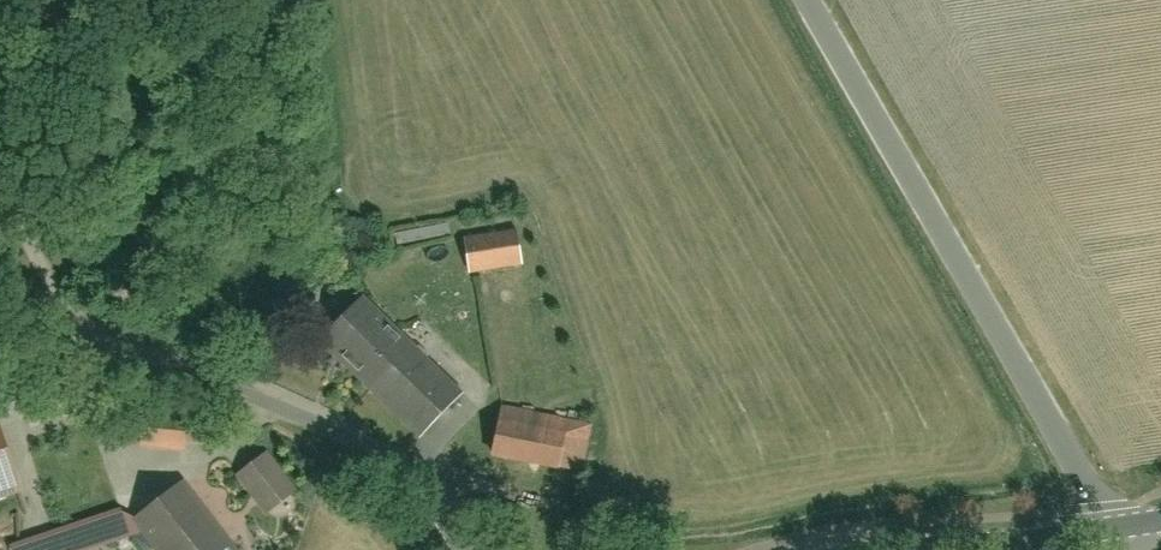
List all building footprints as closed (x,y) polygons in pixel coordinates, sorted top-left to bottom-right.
[(473,235),(476,274),(530,270),(527,231),(473,235)] [(377,300),(329,351),(427,440),(475,389),(377,300)] [(506,407),(496,452),(565,468),(575,423),(506,407)] [(148,412),(144,451),(192,456),(196,417),(148,412)] [(25,491),(2,425),(0,426),(0,500),(25,491)] [(139,537),(150,549),(250,549),(190,478),(149,511),(147,503),(15,542),(18,549),(94,549),(139,537)]
